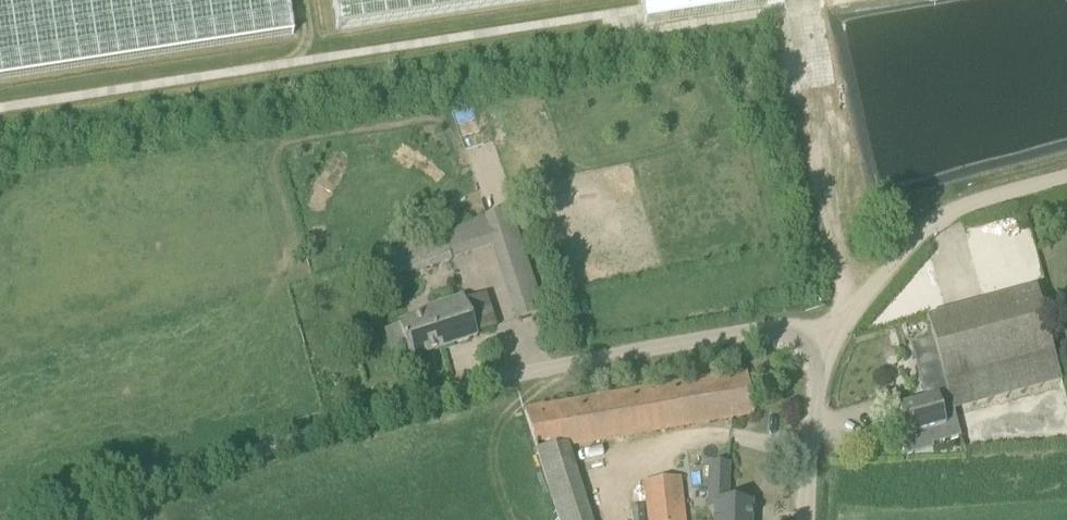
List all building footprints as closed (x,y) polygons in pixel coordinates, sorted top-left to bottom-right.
[(294,35),(288,0),(0,0),(0,80),(294,35)] [(340,30),(541,0),(336,0),(340,30)] [(646,25),(805,0),(643,0),(646,25)] [(485,219),(493,243),(512,300),(510,301),(517,322),(542,313),(508,211),(485,219)] [(451,261),(442,233),(442,232),(399,246),(400,248),(376,256),(383,279),(409,271),(409,270),(422,266),(424,270),(451,261)] [(1054,354),(1037,290),(927,319),(933,340),(943,378),(944,383),(1054,354)] [(410,360),(477,338),(464,298),(421,312),(423,319),(399,327),(410,360)] [(943,378),(933,340),(912,345),(922,383),(943,378)] [(1059,348),(1061,359),(1066,358),(1066,346),(1059,348)] [(747,373),(525,411),(524,411),(537,452),(754,414),(747,373)] [(906,438),(929,432),(933,446),(961,439),(954,412),(952,412),(948,398),(938,401),(938,400),(898,411),(906,438)] [(729,465),(711,465),(709,509),(717,509),(716,519),(750,519),(750,505),(727,504),(729,465)] [(649,518),(649,519),(685,519),(680,479),(645,483),(649,518)]
